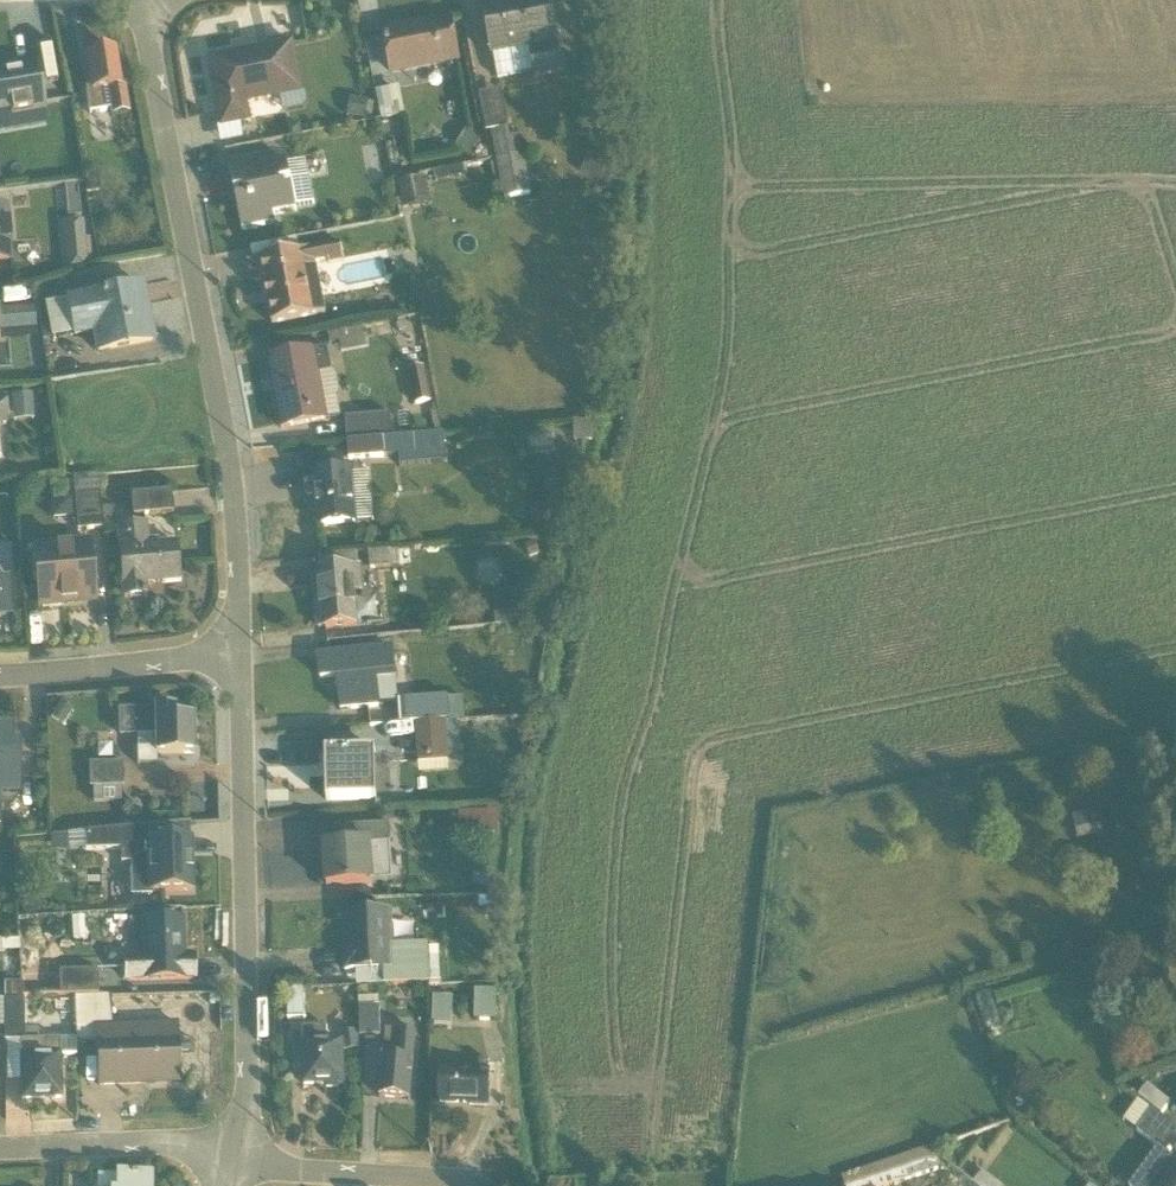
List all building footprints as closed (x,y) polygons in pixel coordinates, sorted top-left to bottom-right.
[(482,14),(491,60),(493,60),(498,82),(531,76),(533,83),(564,78),(549,0),(533,0),(511,4),(512,8),(482,14)] [(448,23),(384,36),(392,80),(457,67),(448,23)] [(292,47),(208,63),(221,131),(251,125),(247,108),(279,102),(281,112),(289,116),(302,113),(306,107),(304,95),(302,95),(292,47)] [(112,54),(85,58),(90,91),(84,92),(87,117),(110,114),(111,119),(127,116),(123,88),(117,89),(112,54)] [(0,79),(0,117),(7,116),(8,121),(44,115),(35,67),(15,70),(16,76),(0,79)] [(399,92),(376,96),(381,122),(404,118),(399,92)] [(373,107),(351,103),(348,119),(369,124),(373,107)] [(508,131),(489,134),(503,201),(529,196),(518,139),(509,140),(508,131)] [(481,142),(466,133),(454,152),(469,161),(481,142)] [(607,168),(588,159),(580,174),(599,184),(607,168)] [(262,161),(229,167),(241,232),(275,225),(274,220),(297,215),(296,210),(314,207),(306,165),(288,169),(287,164),(264,169),(262,161)] [(484,179),(473,181),(477,200),(489,198),(484,179)] [(426,181),(398,187),(404,214),(432,207),(426,181)] [(61,219),(67,266),(92,262),(81,189),(67,191),(70,217),(61,219)] [(7,208),(0,208),(0,264),(12,263),(7,208)] [(271,327),(325,316),(315,266),(327,264),(328,267),(343,264),(339,246),(248,265),(252,287),(263,285),(271,327)] [(94,355),(147,345),(140,308),(145,307),(141,288),(38,309),(44,343),(73,337),(74,341),(90,338),(94,355)] [(34,329),(33,309),(0,312),(0,332),(34,329)] [(365,330),(327,336),(329,346),(339,344),(341,354),(368,349),(365,330)] [(340,419),(326,350),(267,362),(281,431),(340,419)] [(422,370),(408,373),(415,406),(430,403),(422,370)] [(32,422),(30,397),(11,399),(13,423),(32,422)] [(390,417),(347,420),(348,441),(391,437),(390,417)] [(385,441),(347,444),(349,462),(386,458),(385,441)] [(319,529),(357,525),(352,475),(305,479),(307,499),(315,498),(319,529)] [(77,534),(102,531),(100,512),(96,477),(70,480),(77,534)] [(170,495),(130,498),(132,519),(172,516),(170,495)] [(71,521),(70,501),(48,503),(50,523),(71,521)] [(111,510),(100,512),(102,531),(113,530),(111,510)] [(146,526),(116,529),(123,601),(144,599),(143,584),(156,582),(156,586),(178,583),(175,548),(155,550),(154,543),(148,544),(146,526)] [(57,605),(94,601),(88,543),(30,548),(37,607),(40,606),(41,610),(58,609),(57,605)] [(391,556),(368,557),(369,571),(392,570),(391,556)] [(361,572),(319,575),(321,611),(316,611),(318,631),(358,629),(356,596),(363,595),(361,572)] [(13,618),(10,580),(0,581),(0,619),(13,618)] [(394,653),(318,660),(320,681),(337,680),(340,711),(399,706),(394,653)] [(400,704),(401,726),(416,725),(447,724),(469,723),(467,701),(400,704)] [(73,714),(61,706),(51,722),(62,730),(73,714)] [(173,714),(118,716),(118,741),(135,741),(135,769),(156,768),(156,758),(192,757),(191,723),(173,723),(173,714)] [(447,724),(416,725),(417,765),(449,763),(448,759),(458,759),(456,727),(447,728),(447,724)] [(0,729),(0,799),(10,799),(10,728),(0,729)] [(374,744),(315,748),(317,776),(337,774),(339,802),(377,800),(376,787),(399,786),(398,763),(375,765),(374,744)] [(121,767),(87,768),(88,807),(122,806),(121,767)] [(501,831),(500,810),(460,812),(461,833),(501,831)] [(1077,838),(1090,837),(1089,815),(1076,815),(1077,838)] [(388,829),(320,834),(324,889),(392,885),(390,867),(373,868),(372,849),(389,848),(388,829)] [(189,895),(187,845),(146,846),(146,833),(85,840),(85,857),(121,855),(121,868),(145,867),(146,896),(189,895)] [(390,916),(344,919),(348,975),(384,973),(385,990),(409,989),(429,987),(440,987),(439,962),(429,963),(428,948),(392,950),(390,916)] [(123,964),(124,986),(194,984),(193,962),(182,962),(181,926),(138,927),(140,963),(123,964)] [(74,1001),(95,1000),(94,976),(56,978),(58,1002),(74,1001)] [(429,1018),(429,987),(409,989),(410,1001),(415,1000),(417,1019),(429,1018)] [(21,989),(2,990),(4,1048),(19,1047),(21,1104),(58,1103),(57,1061),(74,1061),(73,1045),(22,1047),(21,989)] [(497,994),(476,993),(474,1023),(502,1025),(503,1005),(496,1005),(497,994)] [(305,1025),(305,995),(288,995),(289,1025),(305,1025)] [(76,1048),(97,1046),(99,1089),(177,1086),(175,1029),(111,1032),(109,999),(95,1000),(74,1001),(76,1048)] [(453,1000),(434,999),(432,1029),(452,1030),(453,1000)] [(380,1042),(378,1001),(359,1002),(361,1042),(380,1042)] [(409,1104),(416,1028),(387,1025),(380,1101),(409,1104)] [(326,1033),(303,1033),(303,1090),(341,1090),(341,1055),(359,1055),(359,1039),(343,1039),(343,1047),(326,1047),(326,1033)] [(440,1074),(439,1107),(487,1108),(488,1066),(478,1066),(477,1075),(440,1074)] [(1146,1090),(1138,1100),(1162,1118),(1170,1107),(1146,1090)] [(1138,1105),(1122,1125),(1157,1151),(1131,1185),(1175,1185),(1175,1133),(1138,1105)] [(840,1181),(841,1185),(973,1185),(945,1161),(933,1150),(840,1181)]
